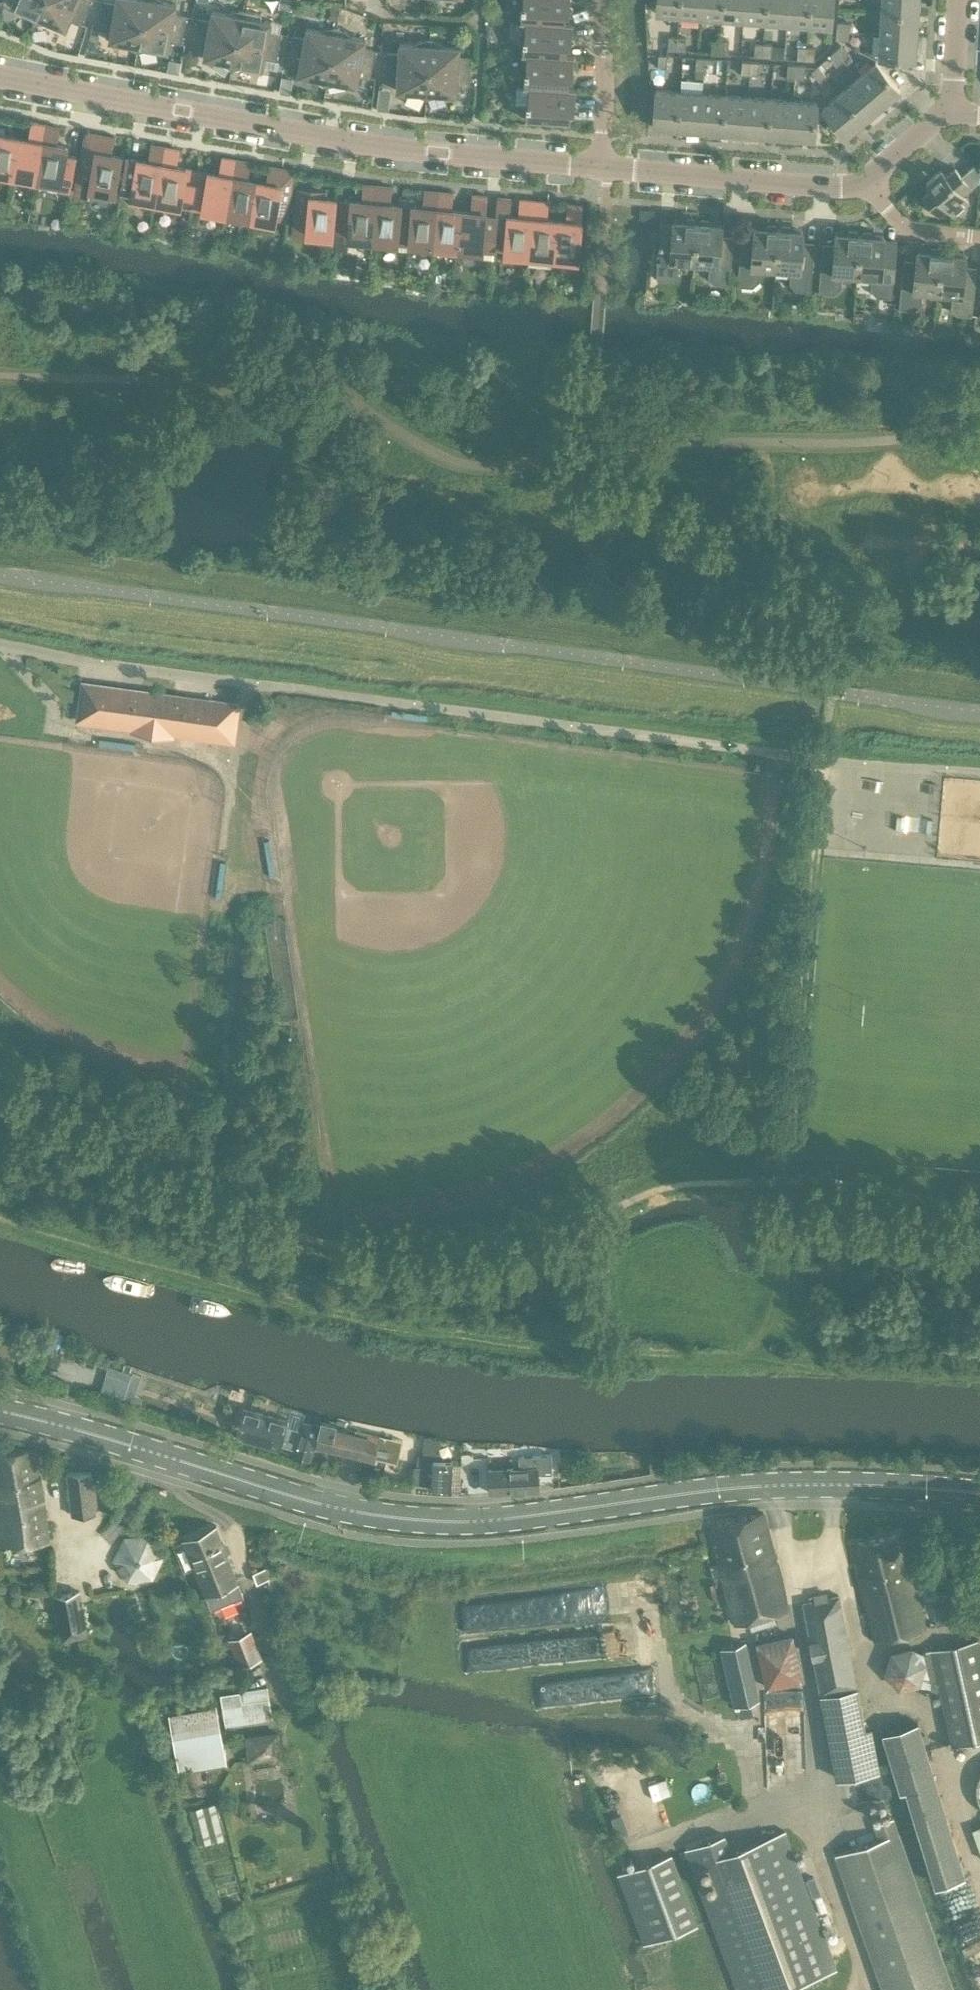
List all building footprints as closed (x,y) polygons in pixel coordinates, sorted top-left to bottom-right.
[(11,5),(22,10),(35,22),(36,23),(46,0),(13,0),(11,5)] [(36,23),(38,23),(55,24),(66,29),(70,20),(81,25),(84,18),(80,16),(83,10),(59,0),(46,0),(36,23)] [(83,10),(85,4),(89,6),(92,0),(59,0),(83,10)] [(103,8),(107,9),(105,15),(143,22),(147,0),(116,0),(116,3),(104,1),(103,8)] [(143,22),(180,29),(181,23),(185,23),(187,16),(175,14),(177,4),(165,2),(162,0),(147,0),(143,22)] [(526,21),(565,23),(565,22),(566,12),(570,12),(570,0),(523,0),(523,4),(522,4),(521,21),(526,21)] [(679,15),(680,0),(658,0),(657,13),(679,15)] [(701,17),(702,0),(680,0),(679,15),(701,17)] [(722,18),(724,0),(702,0),(701,17),(722,18)] [(744,20),(745,0),(724,0),(722,18),(744,20)] [(765,22),(767,0),(745,0),(744,20),(765,22)] [(787,23),(789,0),(767,0),(765,22),(787,23)] [(809,25),(810,0),(789,0),(787,23),(809,25)] [(809,25),(831,27),(833,0),(810,0),(809,25)] [(881,11),(919,13),(919,0),(882,0),(881,11)] [(198,18),(197,26),(201,26),(200,33),(237,39),(243,10),(241,10),(224,13),(212,11),(210,20),(198,18)] [(243,10),(237,39),(275,46),(276,40),(280,41),(281,33),(269,31),(271,21),(259,19),(244,10),(243,10)] [(881,11),(880,34),(917,36),(919,13),(881,11)] [(100,21),(99,28),(111,31),(109,40),(121,42),(136,51),(137,52),(143,22),(105,15),(104,22),(100,21)] [(523,54),(527,54),(527,53),(567,56),(567,55),(568,45),(571,45),(573,23),(565,22),(565,23),(526,21),(525,37),(524,37),(523,54)] [(143,22),(137,52),(139,52),(156,49),(168,51),(170,41),(182,43),(183,36),(179,35),(180,29),(143,22)] [(837,22),(837,31),(849,32),(850,23),(837,22)] [(293,35),(292,43),(295,44),(294,50),(332,57),(337,27),(335,27),(318,30),(306,28),(305,38),(293,35)] [(337,27),(332,57),(369,63),(370,57),(374,58),(376,50),(364,48),(365,39),(354,36),(339,27),(337,27)] [(849,32),(837,31),(836,39),(849,40),(849,32)] [(195,38),(193,46),(205,48),(204,58),(215,60),(230,69),(232,69),(237,39),(200,33),(199,39),(195,38)] [(917,36),(880,34),(879,57),(916,59),(917,36)] [(668,49),(677,50),(678,37),(669,37),(668,49)] [(678,37),(677,50),(685,51),(686,38),(678,37)] [(237,39),(232,69),(234,69),(251,66),(263,68),(264,59),(276,61),(277,53),(274,53),(275,46),(237,39)] [(387,52),(387,60),(391,60),(390,66),(428,69),(430,39),(428,39),(411,44),(400,43),(399,53),(387,52)] [(430,39),(428,69),(466,71),(466,65),(470,65),(471,57),(459,57),(460,47),(448,46),(432,39),(430,39)] [(711,53),(720,53),(721,41),(712,40),(711,53)] [(721,41),(720,53),(728,54),(729,41),(721,41)] [(754,56),(763,57),(764,44),(755,43),(754,56)] [(764,44),(763,57),(771,57),(772,45),(764,44)] [(841,46),(835,51),(843,61),(850,55),(841,46)] [(798,47),(797,59),(806,60),(807,47),(798,47)] [(807,47),(806,60),(814,61),(815,48),(807,47)] [(289,55),(288,63),(300,65),(298,75),(310,77),(325,86),(326,86),(332,57),(294,50),(293,56),(289,55)] [(835,51),(828,57),(837,66),(843,61),(835,51)] [(524,86),(529,86),(569,88),(569,87),(569,77),(573,77),(574,55),(567,55),(567,56),(527,53),(527,54),(526,69),(525,69),(524,86)] [(658,67),(667,68),(668,55),(659,55),(658,67)] [(332,57),(326,86),(328,86),(345,83),(357,85),(359,76),(371,78),(372,70),(368,70),(369,63),(332,57)] [(696,70),(704,71),(705,58),(697,58),(696,70)] [(705,58),(704,71),(713,72),(714,59),(705,58)] [(741,74),(750,75),(751,62),(742,61),(741,74)] [(751,62),(750,75),(758,75),(759,63),(751,62)] [(876,62),(858,78),(882,106),(900,90),(876,62)] [(787,78),(796,78),(797,66),(788,65),(787,78)] [(386,73),(385,80),(397,81),(397,91),(409,92),(425,99),(426,99),(428,69),(390,66),(390,73),(386,73)] [(797,66),(796,78),(804,79),(805,66),(797,66)] [(811,72),(820,81),(826,76),(818,66),(811,72)] [(428,69),(426,99),(428,99),(445,94),(457,94),(457,85),(469,85),(470,78),(466,78),(466,71),(428,69)] [(858,78),(841,92),(865,121),(882,106),(858,78)] [(529,86),(524,86),(517,86),(516,104),(527,105),(526,119),(570,122),(571,110),(574,110),(576,88),(569,87),(569,88),(529,86)] [(653,127),(677,129),(680,92),(656,90),(653,127)] [(677,129),(700,131),(703,93),(680,92),(677,129)] [(865,121),(841,92),(822,108),(847,136),(865,121)] [(700,131),(722,132),(725,95),(703,93),(700,131)] [(722,132),(745,134),(748,97),(725,95),(722,132)] [(745,134),(768,136),(771,99),(748,97),(745,134)] [(768,136),(791,138),(794,100),(771,99),(768,136)] [(794,100),(791,138),(814,139),(817,102),(794,100)] [(11,181),(35,186),(46,125),(32,123),(31,131),(33,135),(35,135),(34,140),(19,137),(11,181)] [(46,125),(35,186),(58,190),(60,180),(61,180),(61,179),(72,181),(77,156),(66,154),(67,146),(52,143),(53,138),(55,139),(58,136),(59,128),(46,125)] [(112,146),(113,137),(86,133),(75,193),(112,200),(114,191),(115,191),(121,156),(120,155),(120,156),(106,153),(107,148),(109,148),(112,146)] [(11,181),(19,137),(0,134),(0,179),(11,181)] [(125,165),(121,190),(132,192),(132,194),(133,194),(131,204),(154,208),(165,147),(152,145),(150,153),(153,157),(155,157),(154,162),(138,159),(127,157),(125,165)] [(165,147),(154,208),(178,212),(179,202),(191,205),(198,170),(171,165),(172,160),(174,160),(177,158),(179,150),(165,147)] [(198,170),(191,205),(203,207),(202,217),(225,221),(236,160),(223,158),(221,166),(223,170),(225,170),(224,175),(198,170)] [(236,160),(225,221),(249,225),(257,181),(242,178),(243,173),(245,174),(248,171),(250,163),(236,160)] [(257,181),(249,225),(272,229),(274,220),(275,220),(275,218),(286,220),(295,171),(270,166),(268,175),(271,178),(273,179),(272,184),(257,181)] [(932,188),(923,196),(939,215),(948,208),(954,215),(969,202),(963,195),(972,187),(955,168),(946,176),(941,170),(926,182),(932,188)] [(348,245),(372,247),(378,186),(364,184),(363,193),(366,196),(368,196),(367,202),(351,200),(351,202),(339,201),(335,246),(348,248),(348,245)] [(372,247),(409,251),(412,219),(399,218),(400,205),(385,203),(386,198),(388,198),(391,196),(391,187),(378,186),(372,247)] [(298,189),(293,236),(307,237),(308,231),(331,233),(331,234),(332,234),(336,198),(334,198),(320,197),(320,191),(298,189)] [(409,251),(433,253),(439,192),(425,190),(425,199),(427,202),(429,202),(429,208),(414,206),(415,201),(400,199),(400,205),(399,218),(412,219),(409,251)] [(433,253),(457,255),(461,211),(446,209),(447,204),(449,204),(452,202),(452,193),(439,192),(433,253)] [(493,259),(494,249),(497,216),(486,215),(486,213),(485,213),(487,196),(473,195),(472,204),(475,207),(477,207),(476,212),(461,211),(457,255),(493,259)] [(505,260),(528,262),(535,201),(521,199),(520,208),(523,211),(525,212),(524,217),(510,215),(509,215),(511,199),(499,197),(497,216),(494,249),(505,250),(506,250),(505,260)] [(528,262),(552,264),(557,220),(542,218),(542,213),(544,213),(547,211),(548,202),(535,201),(528,262)] [(557,220),(552,264),(576,267),(577,257),(578,257),(581,222),(582,205),(569,204),(568,213),(570,216),(572,216),(572,221),(557,220)] [(680,262),(695,263),(698,223),(695,223),(695,219),(686,219),(686,222),(673,221),(672,231),(660,231),(657,280),(672,281),(679,275),(680,262)] [(698,223),(695,263),(710,264),(709,277),(715,284),(730,285),(734,236),(722,235),(722,225),(710,224),(710,221),(701,220),(700,224),(698,223)] [(761,268),(776,270),(779,230),(776,229),(777,226),(767,225),(767,229),(754,228),(754,238),(742,237),(738,286),(753,287),(760,281),(761,268)] [(779,230),(776,270),(791,271),(790,283),(796,290),(811,291),(815,242),(803,241),(804,232),(791,231),(791,227),(782,226),(782,230),(779,230)] [(842,275),(857,276),(860,236),(857,236),(858,232),(849,231),(848,235),(835,234),(835,244),(823,243),(819,292),(834,293),(841,287),(842,275)] [(860,236),(857,276),(872,277),(871,290),(877,297),(892,298),(896,249),(884,248),(885,238),(872,237),(872,233),(863,233),(863,236),(860,236)] [(923,291),(938,293),(942,253),(939,253),(939,249),(930,248),(930,252),(917,251),(916,261),(904,260),(899,308),(914,310),(921,304),(923,291)] [(942,253),(938,293),(953,295),(951,307),(957,314),(972,316),(977,267),(965,266),(966,256),(954,255),(954,251),(945,250),(945,254),(942,253)] [(87,721),(135,727),(134,731),(171,736),(172,732),(233,740),(237,705),(92,685),(87,721)] [(109,1365),(106,1374),(129,1381),(132,1373),(109,1365)] [(310,1461),(315,1445),(321,1425),(303,1421),(301,1429),(287,1425),(288,1420),(244,1407),(236,1437),(279,1449),(281,1445),(295,1448),(293,1456),(310,1461)] [(322,1418),(321,1425),(315,1445),(374,1459),(375,1458),(389,1462),(394,1442),(380,1438),(336,1428),(338,1422),(322,1418)] [(50,1541),(36,1448),(0,1451),(0,1543),(50,1541)] [(489,1458),(490,1491),(490,1492),(539,1490),(538,1473),(552,1472),(552,1456),(538,1457),(538,1456),(520,1457),(520,1468),(511,1468),(510,1457),(489,1458)] [(433,1459),(432,1490),(452,1491),(453,1460),(433,1459)] [(94,1513),(90,1471),(68,1473),(72,1515),(94,1513)] [(763,1512),(709,1526),(734,1623),(788,1609),(763,1512)] [(217,1525),(183,1538),(206,1595),(239,1582),(217,1525)] [(912,1577),(902,1533),(853,1544),(875,1638),(924,1628),(916,1593),(933,1589),(930,1573),(912,1577)] [(128,1583),(152,1581),(153,1581),(164,1557),(150,1536),(124,1538),(112,1560),(128,1583)] [(51,1593),(62,1639),(89,1633),(77,1587),(51,1593)] [(821,1692),(842,1688),(856,1685),(839,1595),(804,1602),(821,1692)] [(937,1625),(945,1623),(966,1618),(962,1601),(933,1608),(937,1625)] [(223,1624),(240,1666),(262,1657),(246,1615),(223,1624)] [(794,1633),(755,1642),(765,1688),(804,1680),(794,1633)] [(923,1652),(913,1647),(891,1652),(884,1672),(899,1690),(920,1685),(926,1667),(931,1690),(939,1688),(952,1743),(979,1737),(979,1648),(978,1639),(923,1651),(923,1652)] [(735,1705),(760,1699),(746,1642),(721,1648),(735,1705)] [(857,1688),(822,1695),(838,1778),(879,1769),(871,1727),(865,1729),(857,1688)] [(241,1691),(221,1694),(226,1726),(273,1719),(271,1710),(265,1711),(263,1700),(243,1704),(241,1691)] [(179,1772),(227,1764),(217,1707),(169,1715),(179,1772)] [(918,1722),(883,1733),(894,1768),(928,1758),(918,1722)] [(250,1760),(282,1756),(279,1733),(246,1737),(250,1760)] [(977,1760),(975,1764),(973,1770),(972,1775),(972,1781),(973,1785),(976,1790),(978,1794),(979,1795),(979,1757),(977,1760)] [(835,1854),(883,1989),(954,1989),(894,1817),(872,1824),(876,1834),(878,1838),(835,1854)] [(972,1830),(979,1850),(979,1826),(972,1830)] [(686,1849),(739,1989),(778,1989),(837,1968),(785,1830),(731,1850),(725,1834),(686,1849)] [(936,1848),(947,1883),(965,1878),(955,1843),(936,1848)] [(627,1871),(654,1941),(698,1925),(671,1855),(627,1871)]
